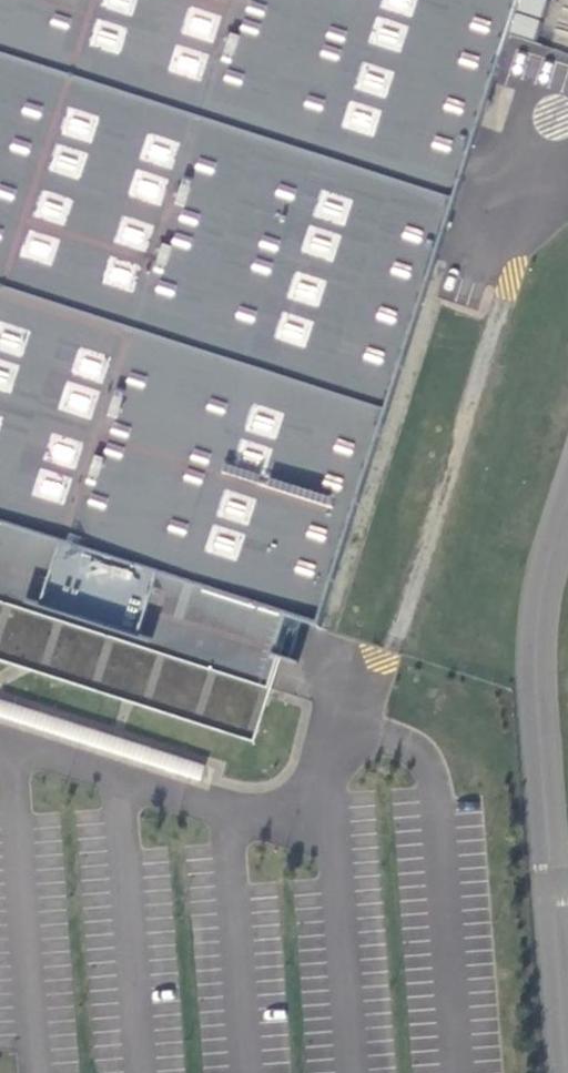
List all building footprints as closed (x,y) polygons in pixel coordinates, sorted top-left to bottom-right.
[(319,627),(521,0),(0,0),(0,654),(250,736),(286,617),(319,627)]
